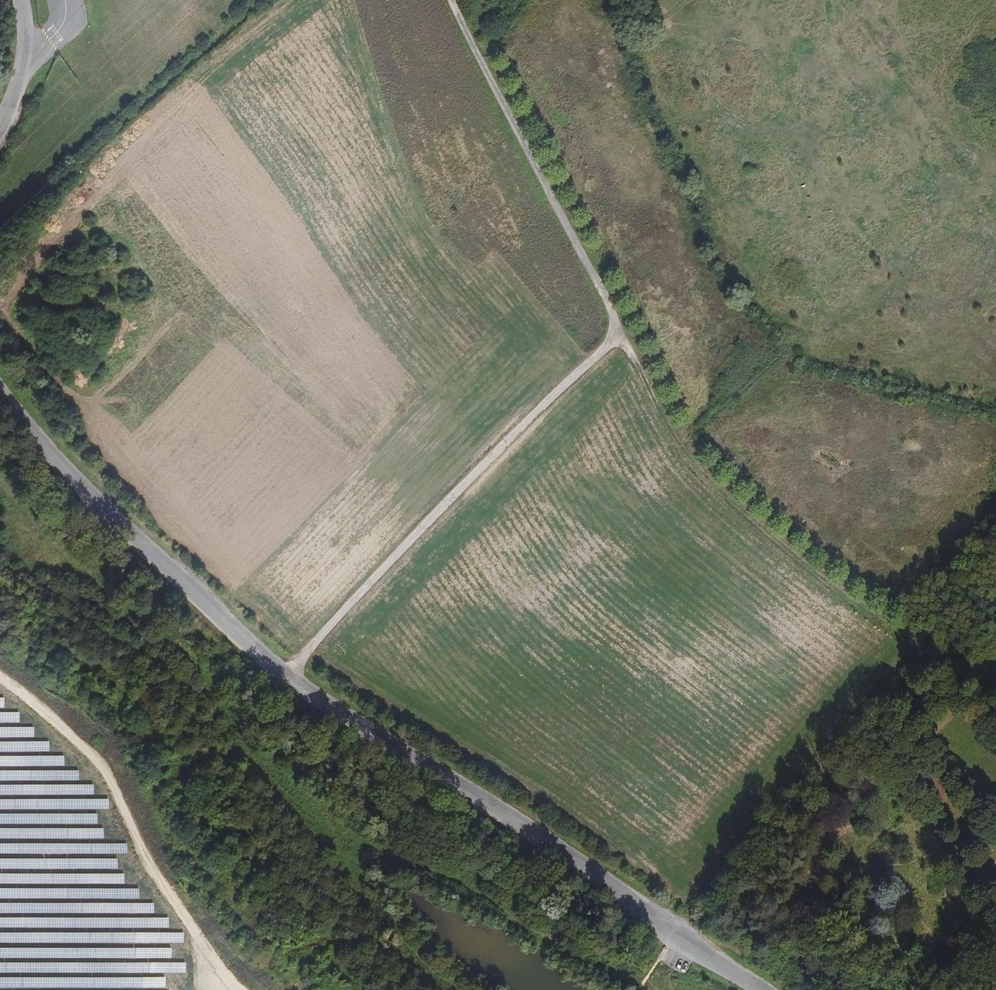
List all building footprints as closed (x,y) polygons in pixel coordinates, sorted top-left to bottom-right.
[(987,878),(991,883),(995,879),(995,869),(987,878)]
